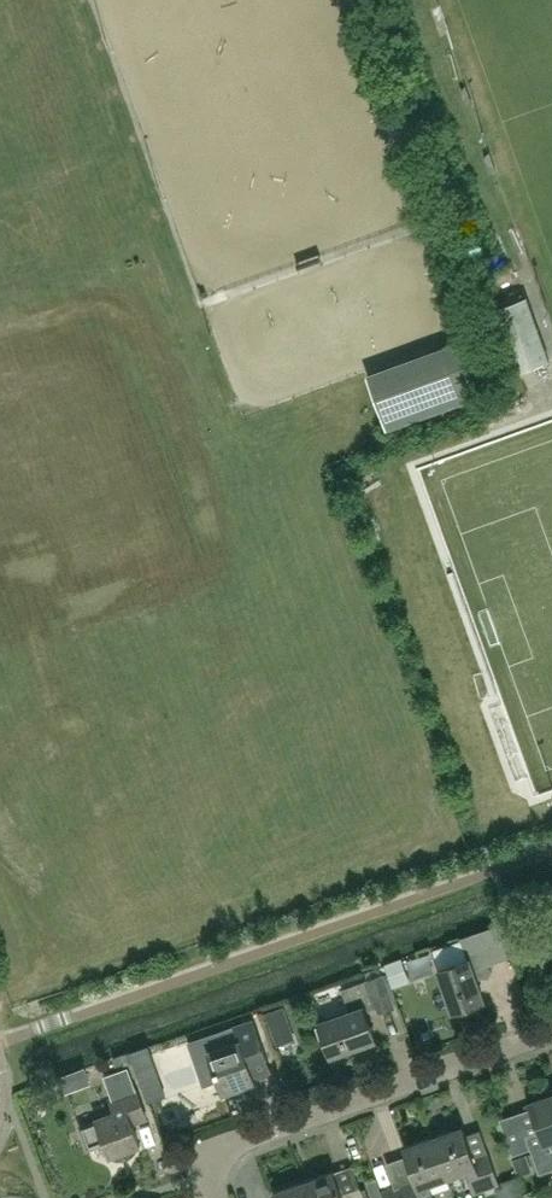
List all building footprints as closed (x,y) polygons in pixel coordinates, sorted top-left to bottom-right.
[(550,361),(527,296),(495,308),(518,372),(550,361)] [(477,396),(460,350),(370,383),(387,429),(477,396)] [(462,939),(470,959),(440,970),(455,1012),(456,1011),(457,1015),(470,1010),(469,1006),(485,1001),(478,979),(487,976),(490,969),(489,964),(510,956),(499,926),(462,939)] [(384,965),(392,989),(410,982),(402,958),(384,965)] [(383,976),(382,973),(367,979),(369,981),(344,990),(352,1014),(323,1024),(334,1055),(377,1039),(368,1012),(381,1008),(382,1012),(396,1007),(385,975),(383,976)] [(296,1040),(284,1006),(265,1013),(277,1046),(296,1040)] [(211,1052),(211,1054),(200,1057),(198,1061),(203,1074),(207,1076),(218,1072),(225,1093),(256,1082),(251,1068),(268,1062),(255,1023),(231,1031),(235,1044),(211,1052)] [(62,1094),(92,1083),(86,1067),(56,1078),(62,1094)] [(139,1090),(137,1091),(128,1067),(104,1076),(113,1100),(111,1101),(115,1114),(99,1120),(82,1126),(90,1151),(108,1144),(112,1157),(142,1146),(134,1124),(149,1119),(139,1090)] [(551,1087),(538,1092),(536,1096),(538,1100),(532,1102),(542,1129),(528,1134),(542,1173),(551,1170),(551,1088),(551,1087)] [(435,1136),(449,1177),(468,1170),(476,1192),(501,1183),(491,1152),(475,1158),(464,1126),(435,1136)] [(435,1136),(406,1146),(417,1178),(404,1183),(405,1186),(409,1197),(437,1197),(432,1183),(449,1177),(435,1136)] [(392,1157),(400,1180),(415,1175),(407,1152),(392,1157)] [(526,1154),(513,1160),(520,1176),(533,1171),(526,1154)] [(362,1187),(343,1194),(335,1171),(306,1181),(312,1197),(365,1197),(362,1187)] [(520,1177),(503,1185),(510,1197),(530,1197),(520,1177)] [(372,1197),(382,1197),(375,1178),(366,1181),(372,1197)] [(306,1181),(275,1192),(277,1197),(312,1197),(306,1181)] [(405,1186),(396,1189),(395,1186),(382,1190),(384,1197),(409,1197),(405,1186)]
